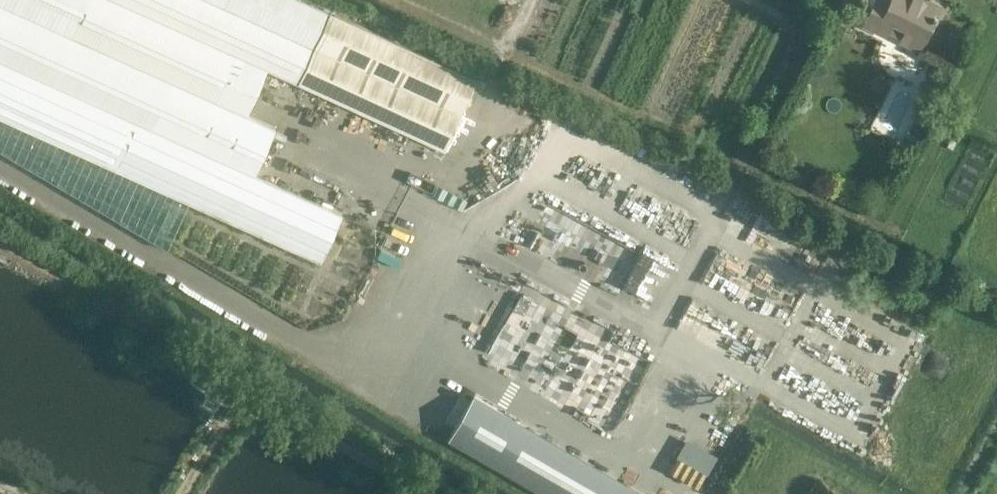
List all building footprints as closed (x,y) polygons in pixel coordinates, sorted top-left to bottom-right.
[(323,262),(343,213),(258,174),(280,128),(250,113),(268,70),(446,152),(480,80),(356,24),(302,0),(0,0),(0,116),(323,262)] [(902,37),(901,40),(918,48),(924,35),(936,9),(920,1),(920,0),(891,0),(889,4),(880,0),(877,0),(865,25),(885,34),(887,30),(902,37)] [(915,112),(906,131),(919,137),(928,119),(915,112)] [(334,164),(331,171),(351,180),(354,173),(334,164)] [(634,292),(653,257),(643,251),(629,277),(624,287),(634,292)] [(516,292),(489,350),(503,356),(500,361),(518,369),(534,335),(531,333),(544,305),(516,292)] [(205,408),(219,411),(222,397),(208,394),(205,408)] [(516,420),(473,395),(448,440),(541,493),(644,493),(516,420)] [(698,482),(705,468),(676,456),(670,470),(698,482)]
